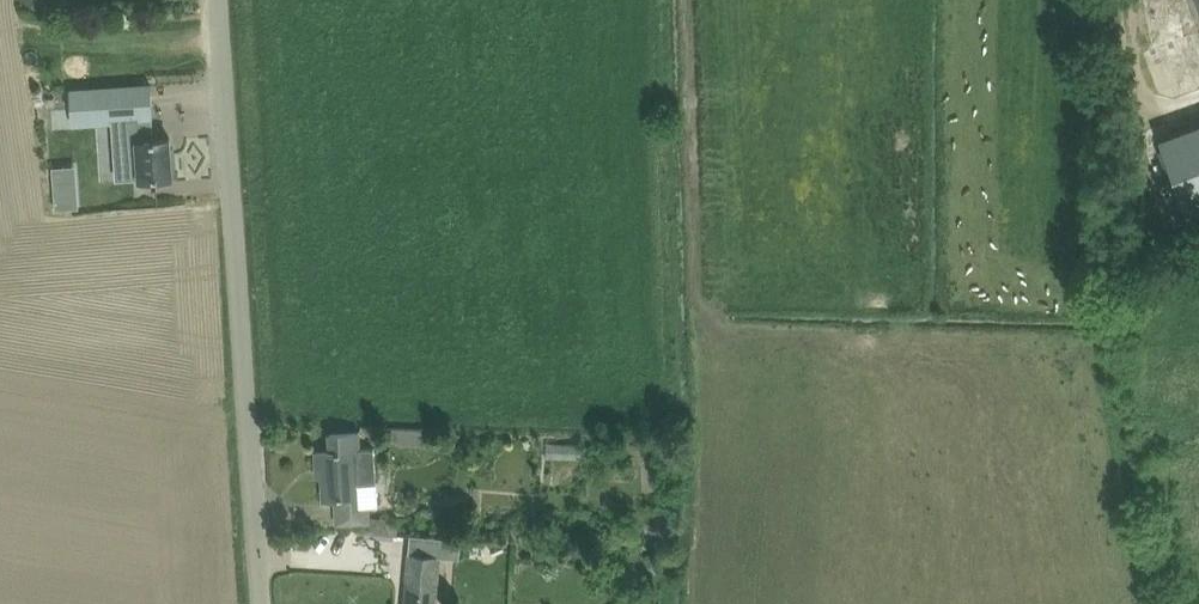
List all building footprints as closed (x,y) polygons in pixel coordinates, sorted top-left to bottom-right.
[(44,12),(51,0),(25,0),(44,12)] [(152,84),(71,89),(73,122),(137,117),(140,178),(173,176),(171,138),(155,139),(153,117),(154,117),(152,84)] [(1185,213),(1198,208),(1198,121),(1157,137),(1185,213)] [(79,192),(55,194),(56,209),(80,207),(79,192)] [(338,523),(364,521),(371,521),(371,516),(370,505),(380,505),(379,482),(377,482),(374,448),(362,448),(360,430),(329,432),(331,450),(317,451),(318,465),(323,465),(325,499),(336,498),(338,523)] [(371,521),(364,521),(365,532),(387,533),(388,517),(381,517),(371,516),(371,521)] [(462,538),(411,534),(409,552),(442,555),(460,557),(462,538)] [(652,551),(643,558),(656,573),(665,566),(652,551)] [(404,603),(437,603),(442,555),(409,552),(408,552),(404,603)]
